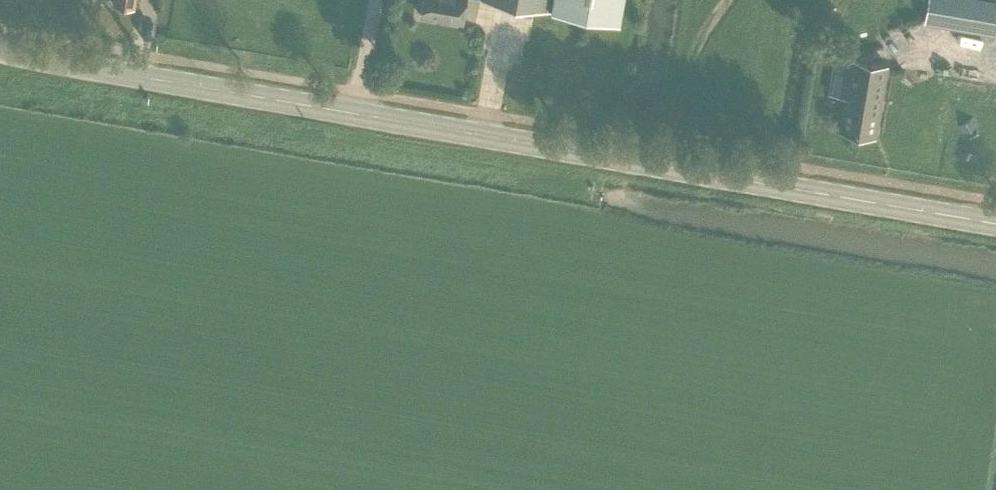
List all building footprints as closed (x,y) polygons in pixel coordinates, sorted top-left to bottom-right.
[(142,9),(155,11),(157,0),(143,0),(142,9)] [(421,15),(463,22),(466,0),(424,0),(421,15)] [(620,19),(624,0),(508,0),(620,19)] [(994,0),(928,0),(924,22),(994,34),(995,25),(995,0),(994,0)] [(889,64),(871,61),(836,55),(829,92),(846,95),(840,128),(876,135),(889,64)] [(975,115),(958,126),(963,134),(980,123),(975,115)]
